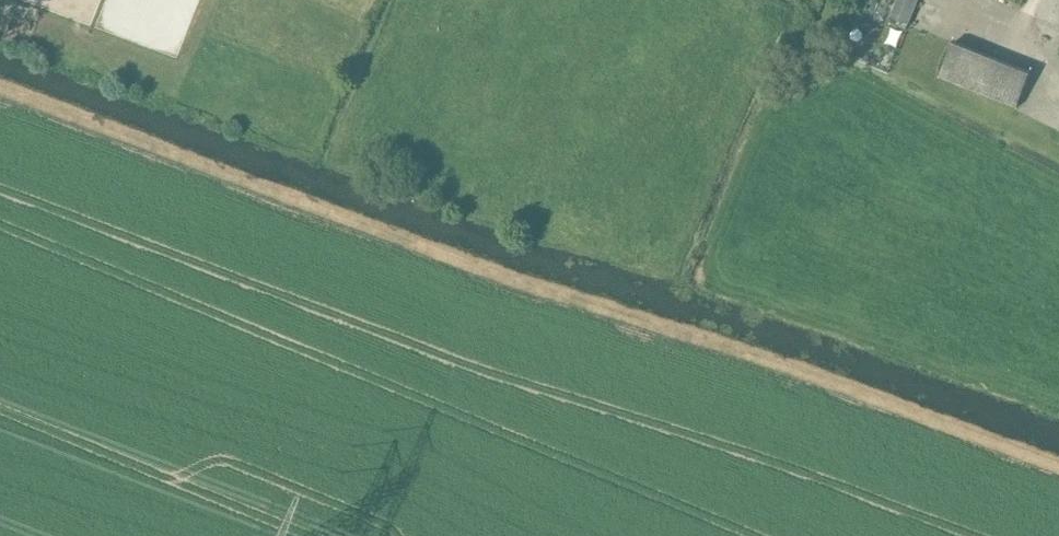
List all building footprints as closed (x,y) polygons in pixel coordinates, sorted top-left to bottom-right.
[(889,20),(909,28),(919,0),(896,0),(889,20)] [(939,79),(1017,110),(1032,73),(954,42),(939,79)]
